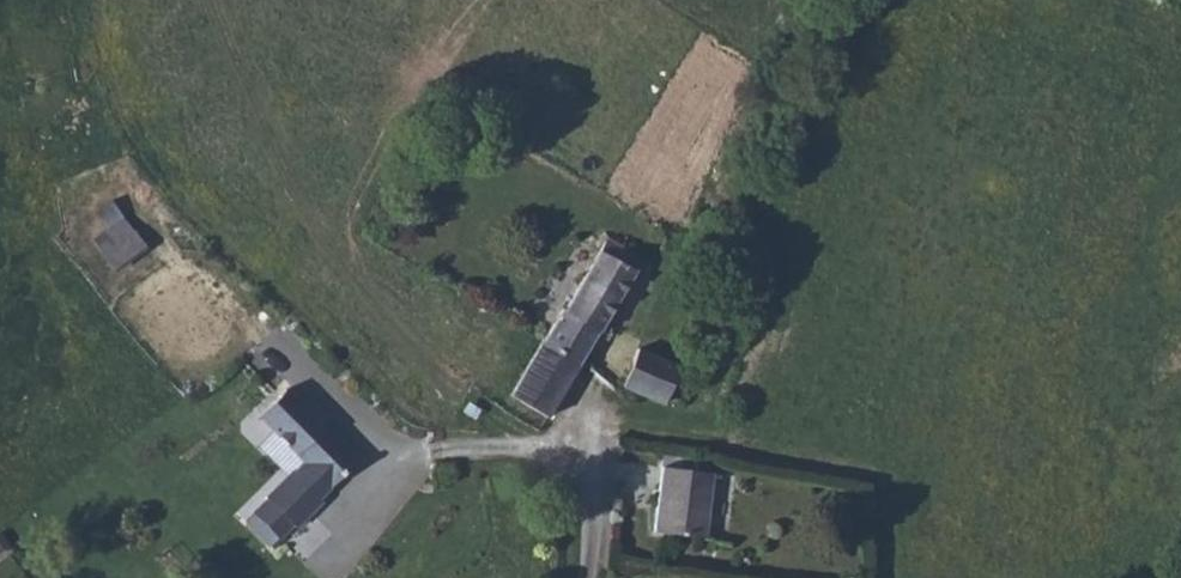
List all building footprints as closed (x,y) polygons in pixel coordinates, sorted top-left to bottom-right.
[(112,199),(91,211),(102,230),(90,237),(107,266),(140,248),(112,199)] [(577,369),(637,269),(600,248),(564,312),(557,308),(537,344),(577,369)] [(577,369),(537,344),(508,394),(524,404),(548,418),(577,369)] [(639,348),(624,387),(663,402),(667,393),(685,398),(690,380),(675,373),(678,365),(639,348)] [(361,463),(287,394),(261,422),(309,467),(298,478),(297,476),(271,503),(273,505),(298,529),(302,532),(328,505),(324,502),(361,463)] [(681,463),(632,452),(618,520),(666,532),(681,463)] [(725,531),(728,493),(706,491),(703,530),(725,531)] [(273,505),(252,528),(278,552),(298,529),(273,505)]
